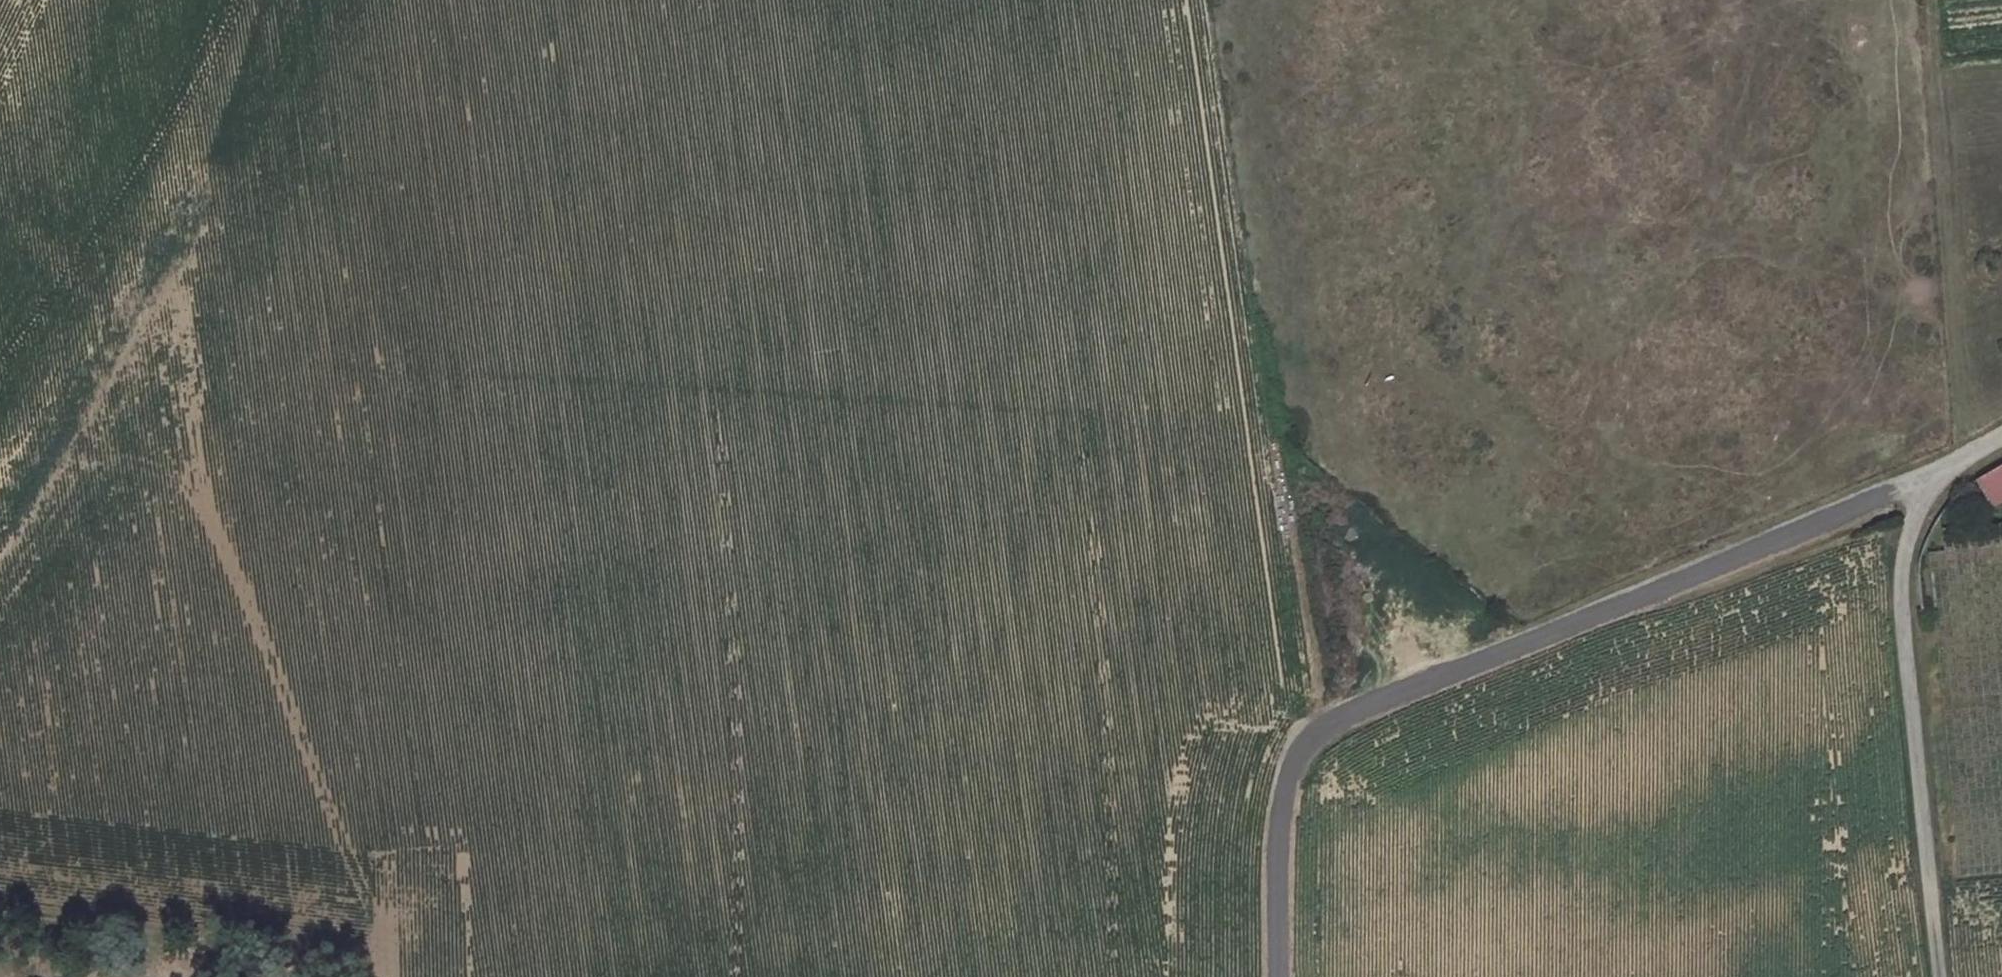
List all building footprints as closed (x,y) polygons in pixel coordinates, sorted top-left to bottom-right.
[(2001,495),(2001,465),(2001,464),(1975,480),(1989,503),(2001,495)]
